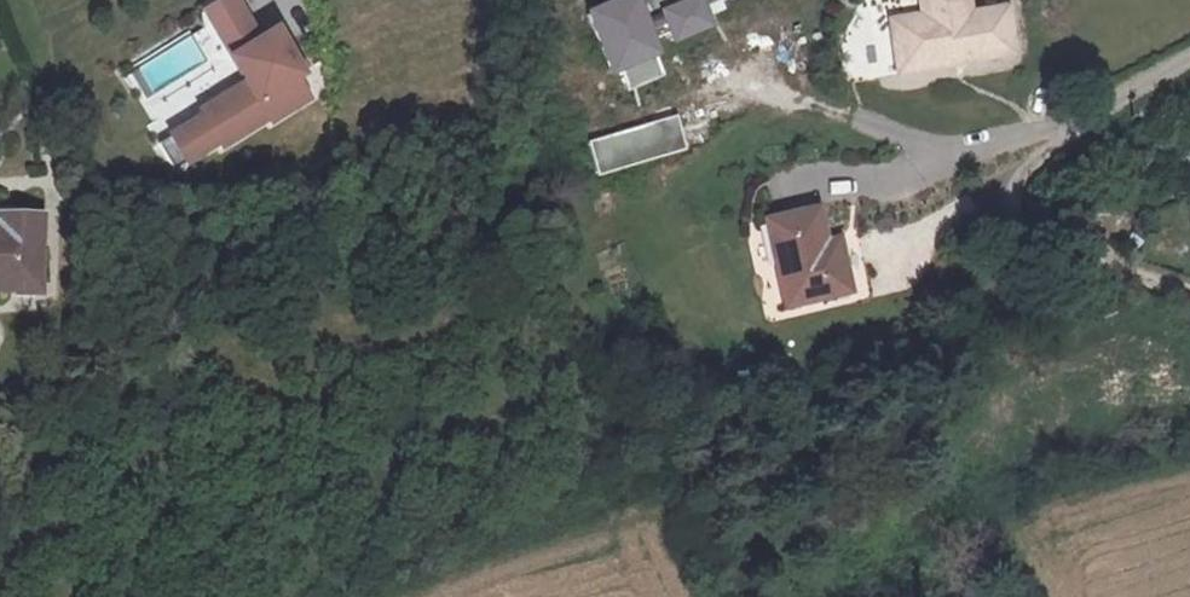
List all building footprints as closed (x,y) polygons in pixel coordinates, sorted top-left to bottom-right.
[(232,56),(261,38),(238,2),(236,0),(216,0),(212,3),(209,8),(208,14),(209,19),(232,56)] [(714,28),(705,5),(717,0),(621,0),(591,12),(613,68),(619,66),(630,94),(672,77),(657,41),(666,37),(681,41),(714,28)] [(924,25),(894,30),(901,70),(948,62),(947,56),(978,51),(979,57),(1017,50),(1009,2),(971,9),(969,0),(920,0),(924,25)] [(202,116),(156,144),(173,171),(219,143),(221,148),(269,119),(272,123),(310,100),(297,79),(304,75),(276,29),(261,38),(232,56),(247,83),(200,112),(202,116)] [(948,62),(979,57),(978,51),(947,56),(948,62)] [(600,178),(689,151),(679,117),(590,144),(600,178)] [(819,207),(765,220),(786,307),(853,291),(842,248),(825,252),(823,243),(827,242),(819,207)] [(0,223),(0,296),(58,297),(60,225),(0,223)]
